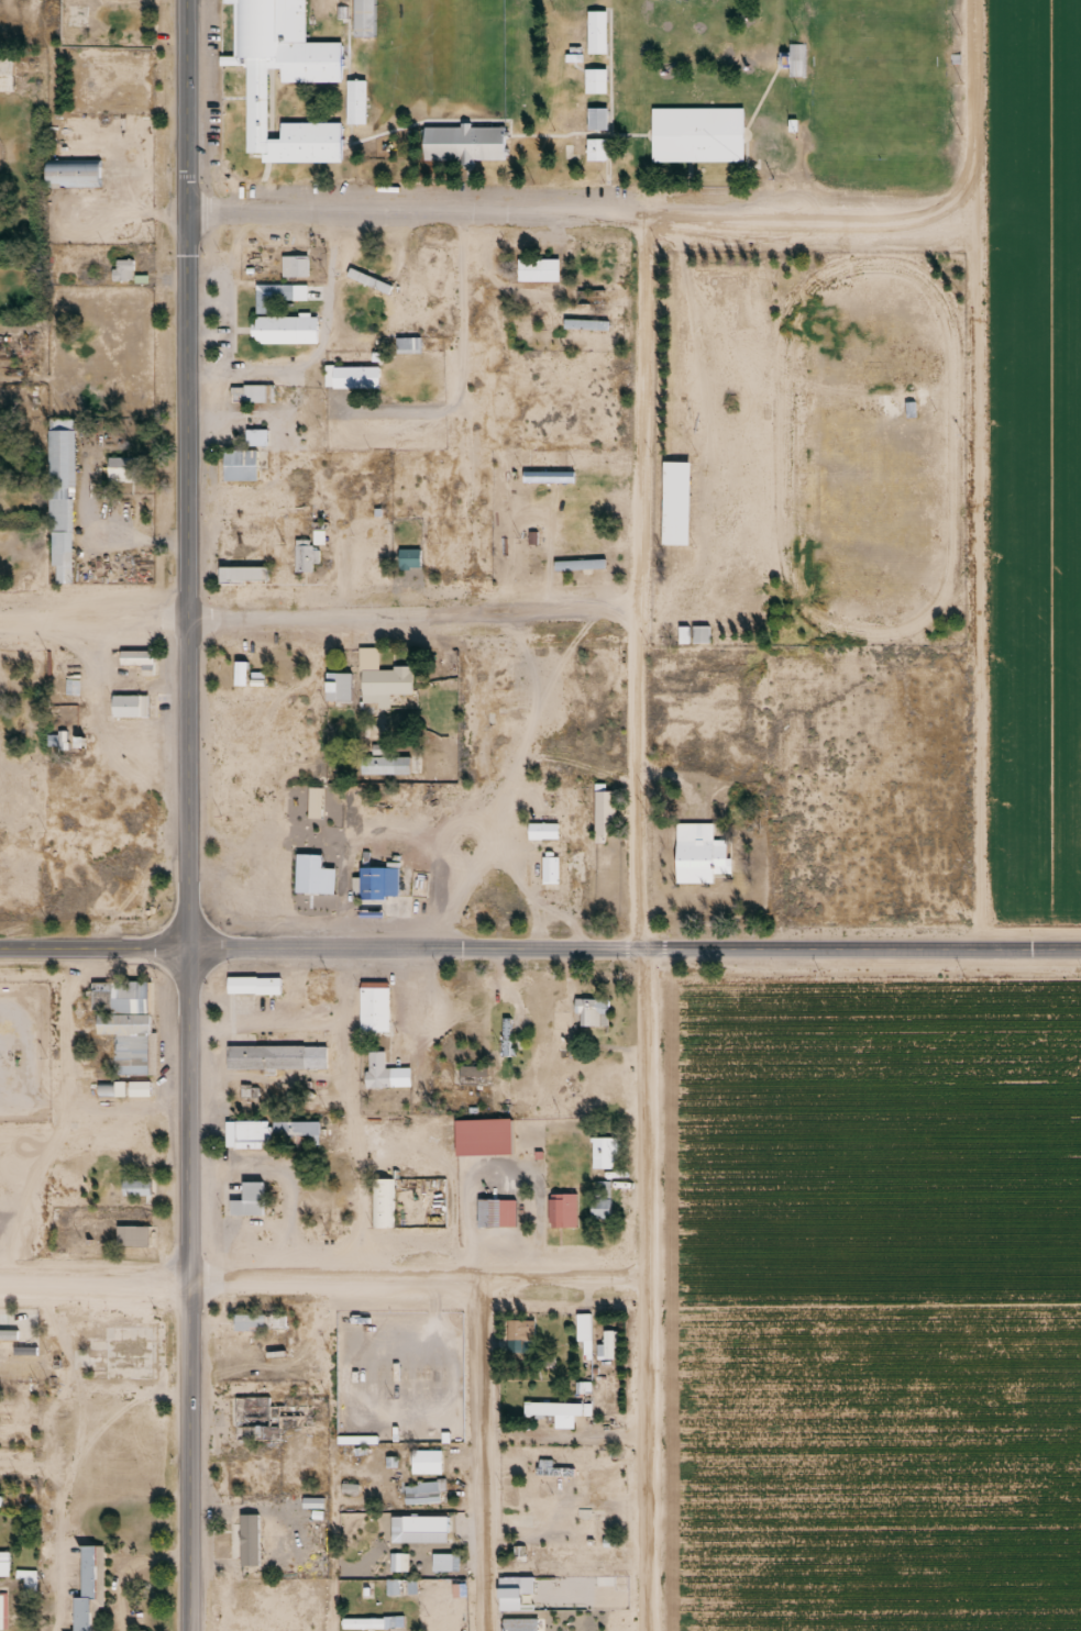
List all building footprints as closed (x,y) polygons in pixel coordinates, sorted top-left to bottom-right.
[(222,11),(222,0),(307,0),(307,47),(341,47),(340,86),(282,86),(282,71),(268,71),(267,144),(280,144),(280,126),(343,127),(343,168),(244,168),(245,71),(234,71),(235,12),(222,11)] [(335,19),(347,19),(347,0),(335,0),(335,19)] [(357,44),(377,45),(378,0),(357,0),(357,44)] [(589,16),(609,16),(609,62),(591,62),(589,16)] [(802,44),(790,44),(790,76),(802,76),(802,44)] [(18,97),(18,60),(0,60),(0,97),(18,97)] [(588,75),(610,75),(610,104),(588,106),(588,75)] [(348,86),(367,86),(367,131),(348,131),(348,86)] [(586,129),(607,129),(606,107),(586,107),(586,129)] [(654,115),(746,113),(747,167),(654,168),(654,115)] [(592,115),(611,115),(611,140),(592,140),(592,115)] [(429,134),(429,170),(507,170),(507,135),(429,134)] [(586,160),(605,160),(605,138),(586,138),(586,160)] [(47,168),(47,192),(102,191),(102,167),(47,168)] [(558,259),(516,259),(516,281),(558,281),(558,259)] [(286,262),(286,284),(317,284),(317,262),(286,262)] [(355,273),(351,282),(396,303),(400,293),(355,273)] [(261,290),(298,290),(298,304),(277,304),(277,320),(261,320),(261,290)] [(256,323),(256,353),(320,352),(320,323),(256,323)] [(396,338),(396,352),(419,352),(419,338),(396,338)] [(329,371),(329,393),(387,392),(386,369),(329,371)] [(259,419),(245,419),(245,443),(259,443),(259,419)] [(48,425),(48,525),(54,525),(54,563),(58,563),(58,580),(77,580),(77,425),(48,425)] [(249,432),(271,432),(272,453),(249,453),(249,432)] [(222,456),(258,456),(258,487),(223,487),(222,456)] [(106,458),(106,483),(138,483),(138,458),(106,458)] [(666,469),(664,553),(692,554),(694,469),(666,469)] [(316,528),(316,550),(330,550),(330,528),(316,528)] [(296,545),(315,545),(315,580),(296,580),(296,545)] [(397,568),(420,568),(420,549),(397,549),(397,568)] [(603,560),(553,560),(553,569),(603,569),(603,560)] [(219,569),(219,589),(269,588),(268,569),(219,569)] [(707,643),(707,626),(692,626),(692,643),(707,643)] [(123,656),(123,672),(145,672),(145,684),(157,684),(157,656),(123,656)] [(396,676),(365,676),(365,709),(417,709),(417,675),(415,675),(415,670),(396,670),(396,676)] [(327,678),(328,706),(353,704),(353,678),(327,678)] [(143,700),(114,700),(114,728),(143,728),(143,700)] [(407,746),(407,750),(360,748),(360,772),(423,772),(422,745),(407,746)] [(593,784),(593,837),(617,837),(617,783),(593,784)] [(527,814),(558,814),(559,833),(526,833),(527,814)] [(673,883),(711,884),(712,876),(727,876),(727,840),(712,839),(712,824),(674,823),(673,883)] [(540,848),(559,848),(559,878),(539,879),(540,848)] [(359,858),(359,869),(351,868),(350,897),(396,896),(396,859),(359,858)] [(333,866),(298,866),(298,893),(333,893),(333,866)] [(229,981),(229,999),(286,1000),(286,983),(229,981)] [(148,982),(98,982),(98,1012),(95,1012),(95,1034),(113,1034),(113,1075),(148,1075),(148,982)] [(361,991),(362,1039),(395,1038),(394,990),(361,991)] [(576,999),(576,1027),(607,1027),(607,999),(576,999)] [(324,1041),(227,1039),(227,1063),(327,1063),(324,1041)] [(371,1055),(372,1076),(366,1077),(367,1097),(416,1094),(413,1070),(388,1073),(387,1054),(371,1055)] [(486,1085),(486,1067),(459,1067),(459,1085),(486,1085)] [(453,1111),(453,1144),(509,1143),(509,1110),(453,1111)] [(268,1140),(268,1122),(232,1122),(232,1140),(268,1140)] [(292,1146),(292,1136),(319,1136),(319,1122),(273,1122),(273,1146),(292,1146)] [(611,1138),(591,1138),(591,1169),(611,1169),(611,1138)] [(371,1169),(371,1221),(395,1221),(394,1170),(371,1169)] [(122,1172),(121,1188),(147,1187),(147,1173),(122,1172)] [(241,1172),(240,1190),(229,1191),(228,1211),(263,1209),(262,1172),(241,1172)] [(149,1181),(122,1180),(122,1189),(132,1189),(132,1208),(149,1208),(149,1181)] [(592,1218),(608,1218),(608,1182),(592,1182),(592,1218)] [(547,1191),(548,1219),(577,1220),(577,1186),(553,1185),(553,1190),(547,1191)] [(476,1190),(476,1221),(501,1221),(501,1218),(515,1218),(515,1194),(476,1190)] [(115,1218),(115,1240),(152,1240),(151,1218),(115,1218)] [(589,1314),(575,1314),(576,1360),(589,1360),(589,1314)] [(231,1331),(282,1331),(282,1315),(231,1315),(231,1331)] [(506,1351),(532,1351),(532,1321),(506,1321),(506,1351)] [(595,1344),(595,1359),(616,1359),(616,1331),(602,1331),(602,1344),(595,1344)] [(35,1340),(15,1340),(15,1355),(35,1355),(35,1340)] [(267,1406),(267,1398),(237,1398),(237,1427),(312,1427),(312,1406),(267,1406)] [(11,1416),(11,1403),(0,1403),(0,1416),(11,1416)] [(589,1403),(522,1403),(522,1416),(552,1416),(552,1429),(573,1429),(573,1416),(589,1416),(589,1403)] [(440,1450),(410,1450),(410,1474),(440,1474),(440,1450)] [(550,1460),(537,1460),(537,1476),(571,1476),(571,1468),(550,1468),(550,1460)] [(412,1512),(440,1512),(440,1483),(403,1483),(403,1504),(412,1504),(412,1512)] [(445,1531),(445,1518),(412,1518),(412,1532),(445,1531)] [(229,1523),(229,1557),(259,1557),(259,1523),(229,1523)] [(79,1538),(80,1586),(70,1587),(71,1623),(103,1623),(101,1539),(79,1538)] [(9,1569),(10,1542),(0,1542),(0,1569),(9,1569)] [(450,1570),(450,1555),(431,1555),(431,1570),(450,1570)] [(501,1619),(501,1630),(536,1630),(536,1619),(501,1619)]
